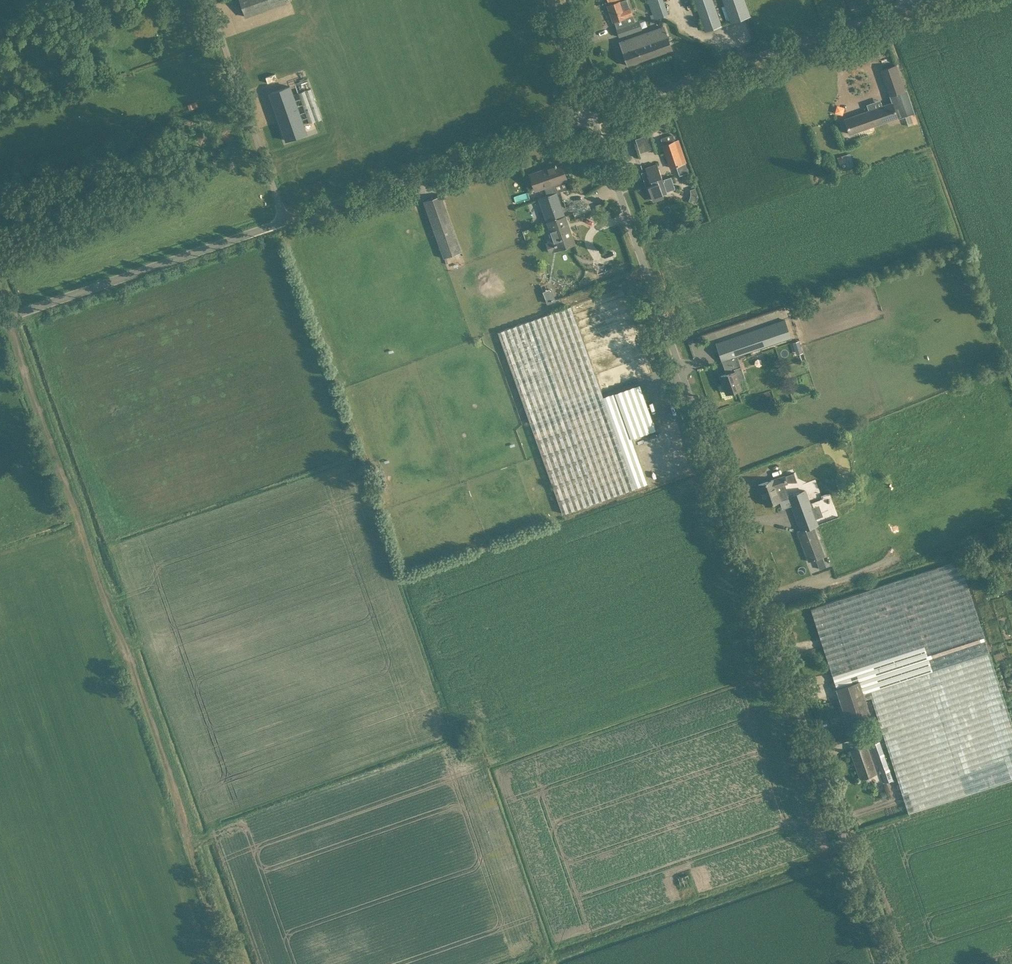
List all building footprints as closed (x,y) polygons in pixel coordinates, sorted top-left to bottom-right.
[(245,16),(286,2),(285,0),(240,0),(245,16)] [(626,24),(634,21),(627,0),(623,0),(608,5),(613,22),(624,18),(626,24)] [(655,19),(668,14),(663,0),(648,0),(655,19)] [(705,31),(721,26),(713,0),(695,0),(705,31)] [(731,22),(750,16),(745,0),(723,0),(731,22)] [(616,28),(619,36),(633,31),(631,24),(616,28)] [(622,50),(627,65),(672,49),(664,27),(632,38),(634,46),(622,50)] [(910,112),(914,124),(918,122),(907,89),(905,90),(896,65),(881,70),(890,95),(897,93),(904,114),(910,112)] [(279,89),(270,93),(286,140),(296,137),(306,133),(303,124),(292,94),(290,86),(279,89)] [(845,119),(850,133),(897,116),(892,102),(845,119)] [(663,114),(661,122),(669,124),(671,117),(663,114)] [(635,138),(640,152),(652,148),(647,134),(635,138)] [(676,165),(679,175),(689,171),(686,162),(682,163),(672,134),(661,138),(671,167),(676,165)] [(872,146),(867,156),(874,159),(879,150),(872,146)] [(844,154),(837,157),(839,164),(846,161),(844,154)] [(555,165),(530,174),(533,183),(536,191),(544,188),(545,191),(547,195),(538,198),(540,202),(544,215),(546,221),(549,228),(544,231),(548,243),(553,241),(557,250),(558,249),(575,243),(568,223),(564,214),(557,192),(553,183),(566,179),(562,167),(563,166),(561,161),(556,163),(554,164),(555,165)] [(640,164),(653,200),(663,196),(662,193),(666,191),(667,193),(667,191),(675,188),(671,176),(664,179),(664,181),(663,181),(657,163),(645,167),(647,171),(644,172),(641,164),(640,164)] [(690,197),(688,200),(695,203),(698,196),(695,187),(690,189),(691,193),(690,197)] [(424,201),(443,257),(461,251),(442,194),(424,201)] [(602,228),(608,244),(615,241),(610,225),(602,228)] [(563,260),(566,267),(582,262),(579,254),(563,260)] [(546,302),(555,299),(551,287),(542,290),(546,302)] [(571,306),(497,332),(533,429),(562,513),(647,483),(631,438),(656,429),(639,383),(603,396),(571,306)] [(791,336),(785,319),(716,343),(726,374),(721,375),(726,392),(741,388),(738,380),(745,378),(737,355),(791,336)] [(768,481),(758,484),(766,505),(775,501),(780,500),(788,496),(784,483),(787,482),(784,475),(773,479),(768,481)] [(788,496),(801,530),(813,525),(813,526),(817,524),(804,490),(788,496)] [(95,512),(98,519),(104,516),(101,509),(95,512)] [(797,531),(808,561),(824,555),(813,526),(813,525),(801,530),(797,531)] [(908,813),(1011,779),(1011,723),(959,560),(811,608),(841,703),(839,703),(840,708),(842,707),(848,726),(858,722),(871,718),(865,699),(871,697),(908,813)] [(855,725),(847,728),(849,736),(857,733),(855,725)] [(873,742),(882,782),(891,780),(882,740),(873,742)] [(851,750),(861,778),(876,773),(866,744),(851,750)] [(678,877),(681,887),(691,883),(688,874),(678,877)]
